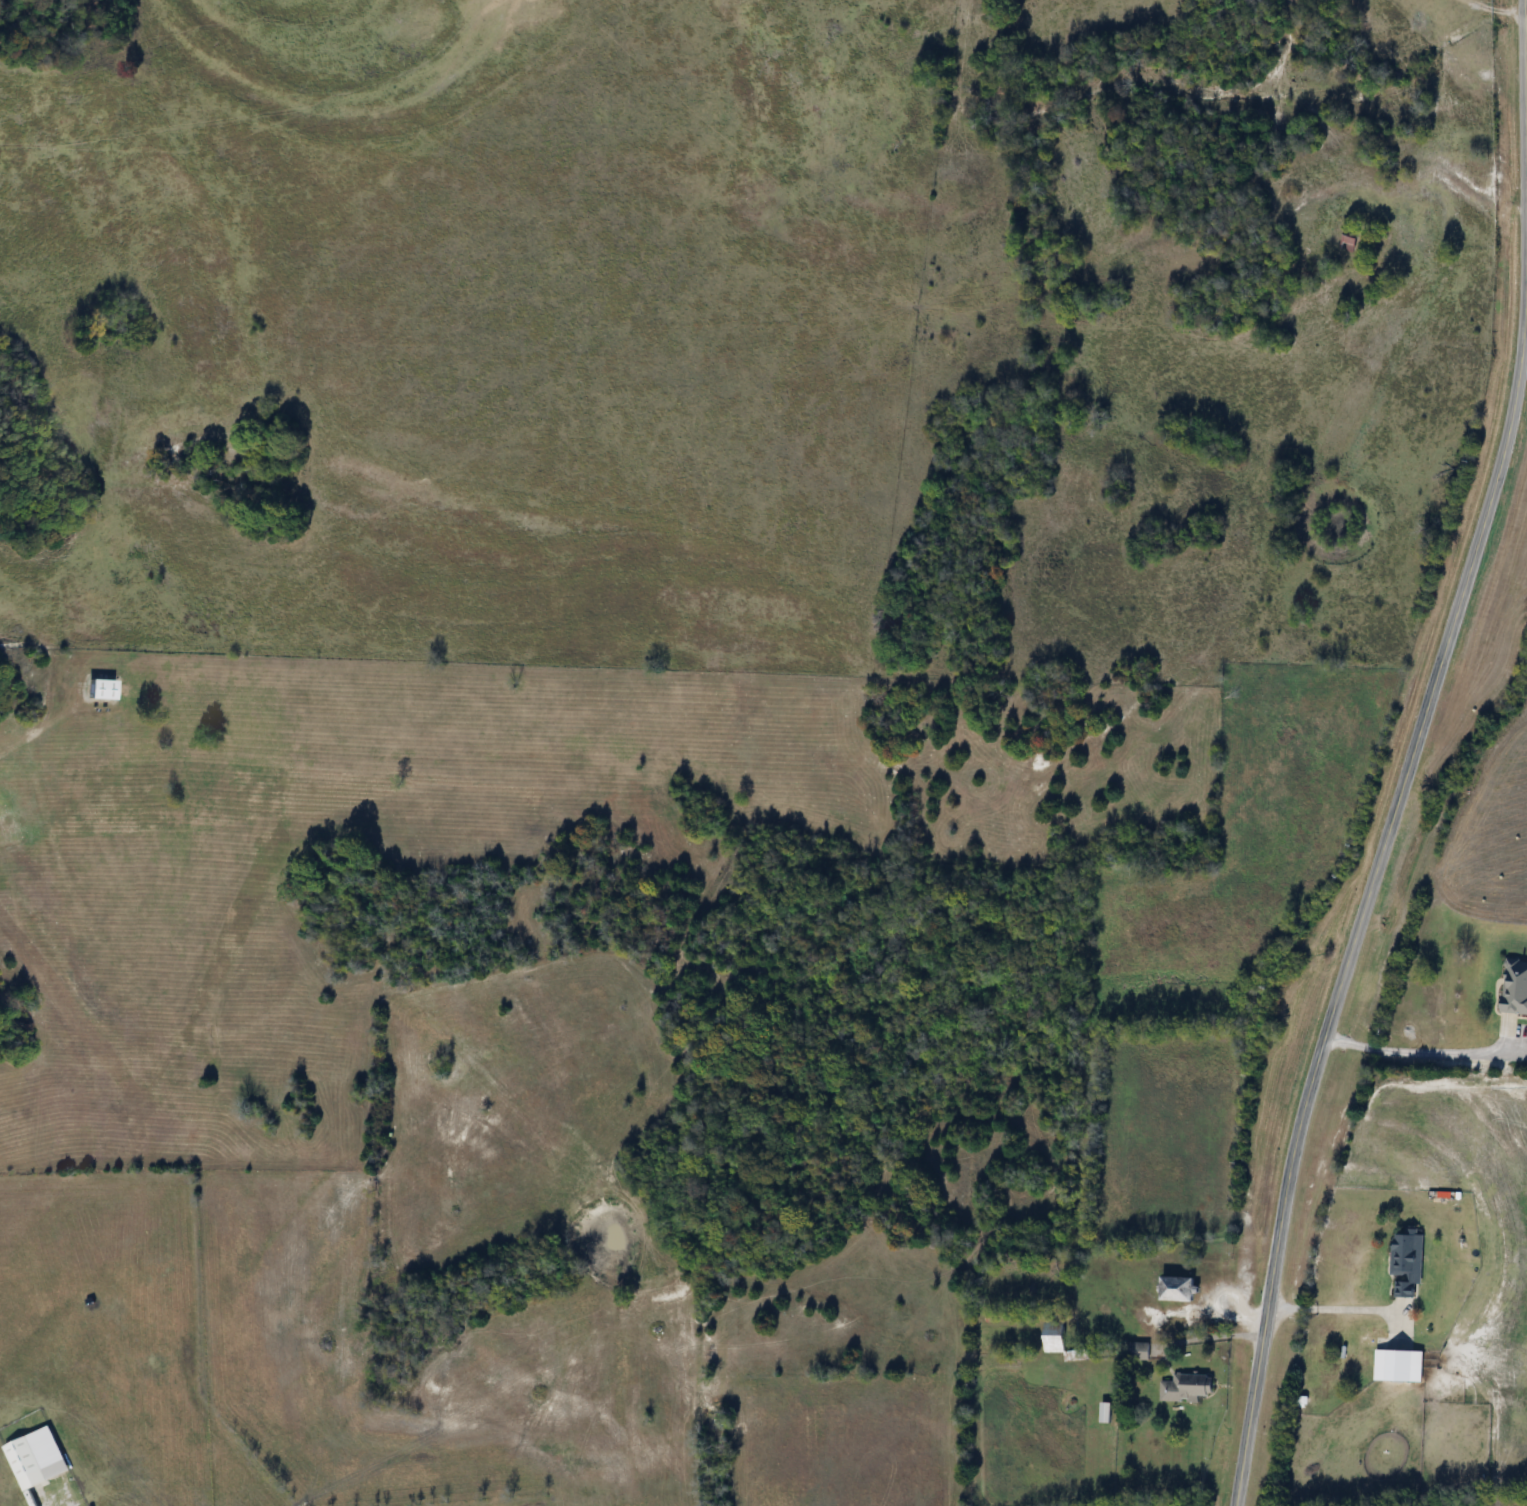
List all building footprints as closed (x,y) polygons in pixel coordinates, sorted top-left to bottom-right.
[(1339,250),(1355,256),(1362,236),(1347,230),(1339,250)] [(90,701),(115,701),(115,682),(90,682),(90,701)] [(1423,1229),(1408,1228),(1408,1236),(1393,1236),(1391,1278),(1397,1278),(1396,1298),(1421,1299),(1423,1229)] [(1162,1302),(1195,1303),(1196,1279),(1163,1278),(1162,1302)] [(1066,1321),(1045,1321),(1045,1354),(1066,1354),(1066,1321)] [(1149,1361),(1149,1344),(1130,1344),(1130,1361),(1149,1361)] [(1375,1382),(1423,1383),(1424,1352),(1376,1351),(1375,1382)] [(1160,1402),(1199,1404),(1200,1397),(1213,1398),(1214,1377),(1174,1375),(1173,1383),(1161,1382),(1160,1402)] [(1102,1423),(1110,1424),(1111,1405),(1102,1404),(1102,1423)] [(4,1447),(25,1493),(71,1472),(50,1426),(4,1447)]
